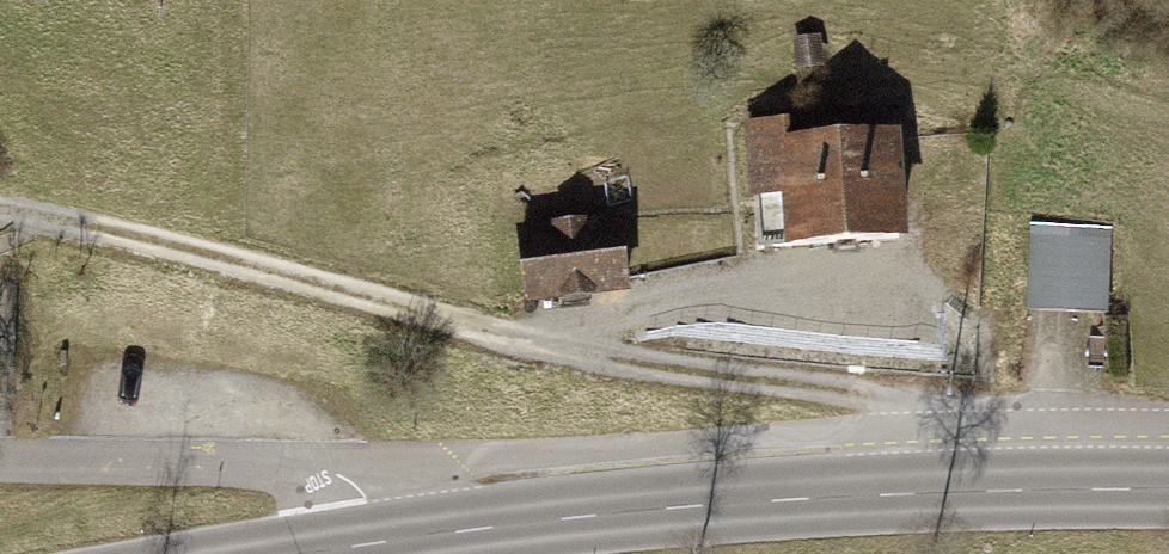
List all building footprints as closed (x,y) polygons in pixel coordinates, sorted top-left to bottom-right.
[(905,242),(897,136),(795,144),(793,123),(742,127),(748,198),(785,195),(789,251),(905,242)] [(621,215),(518,227),(528,311),(631,299),(621,215)] [(1112,226),(1031,229),(1034,318),(1116,315),(1112,226)]
